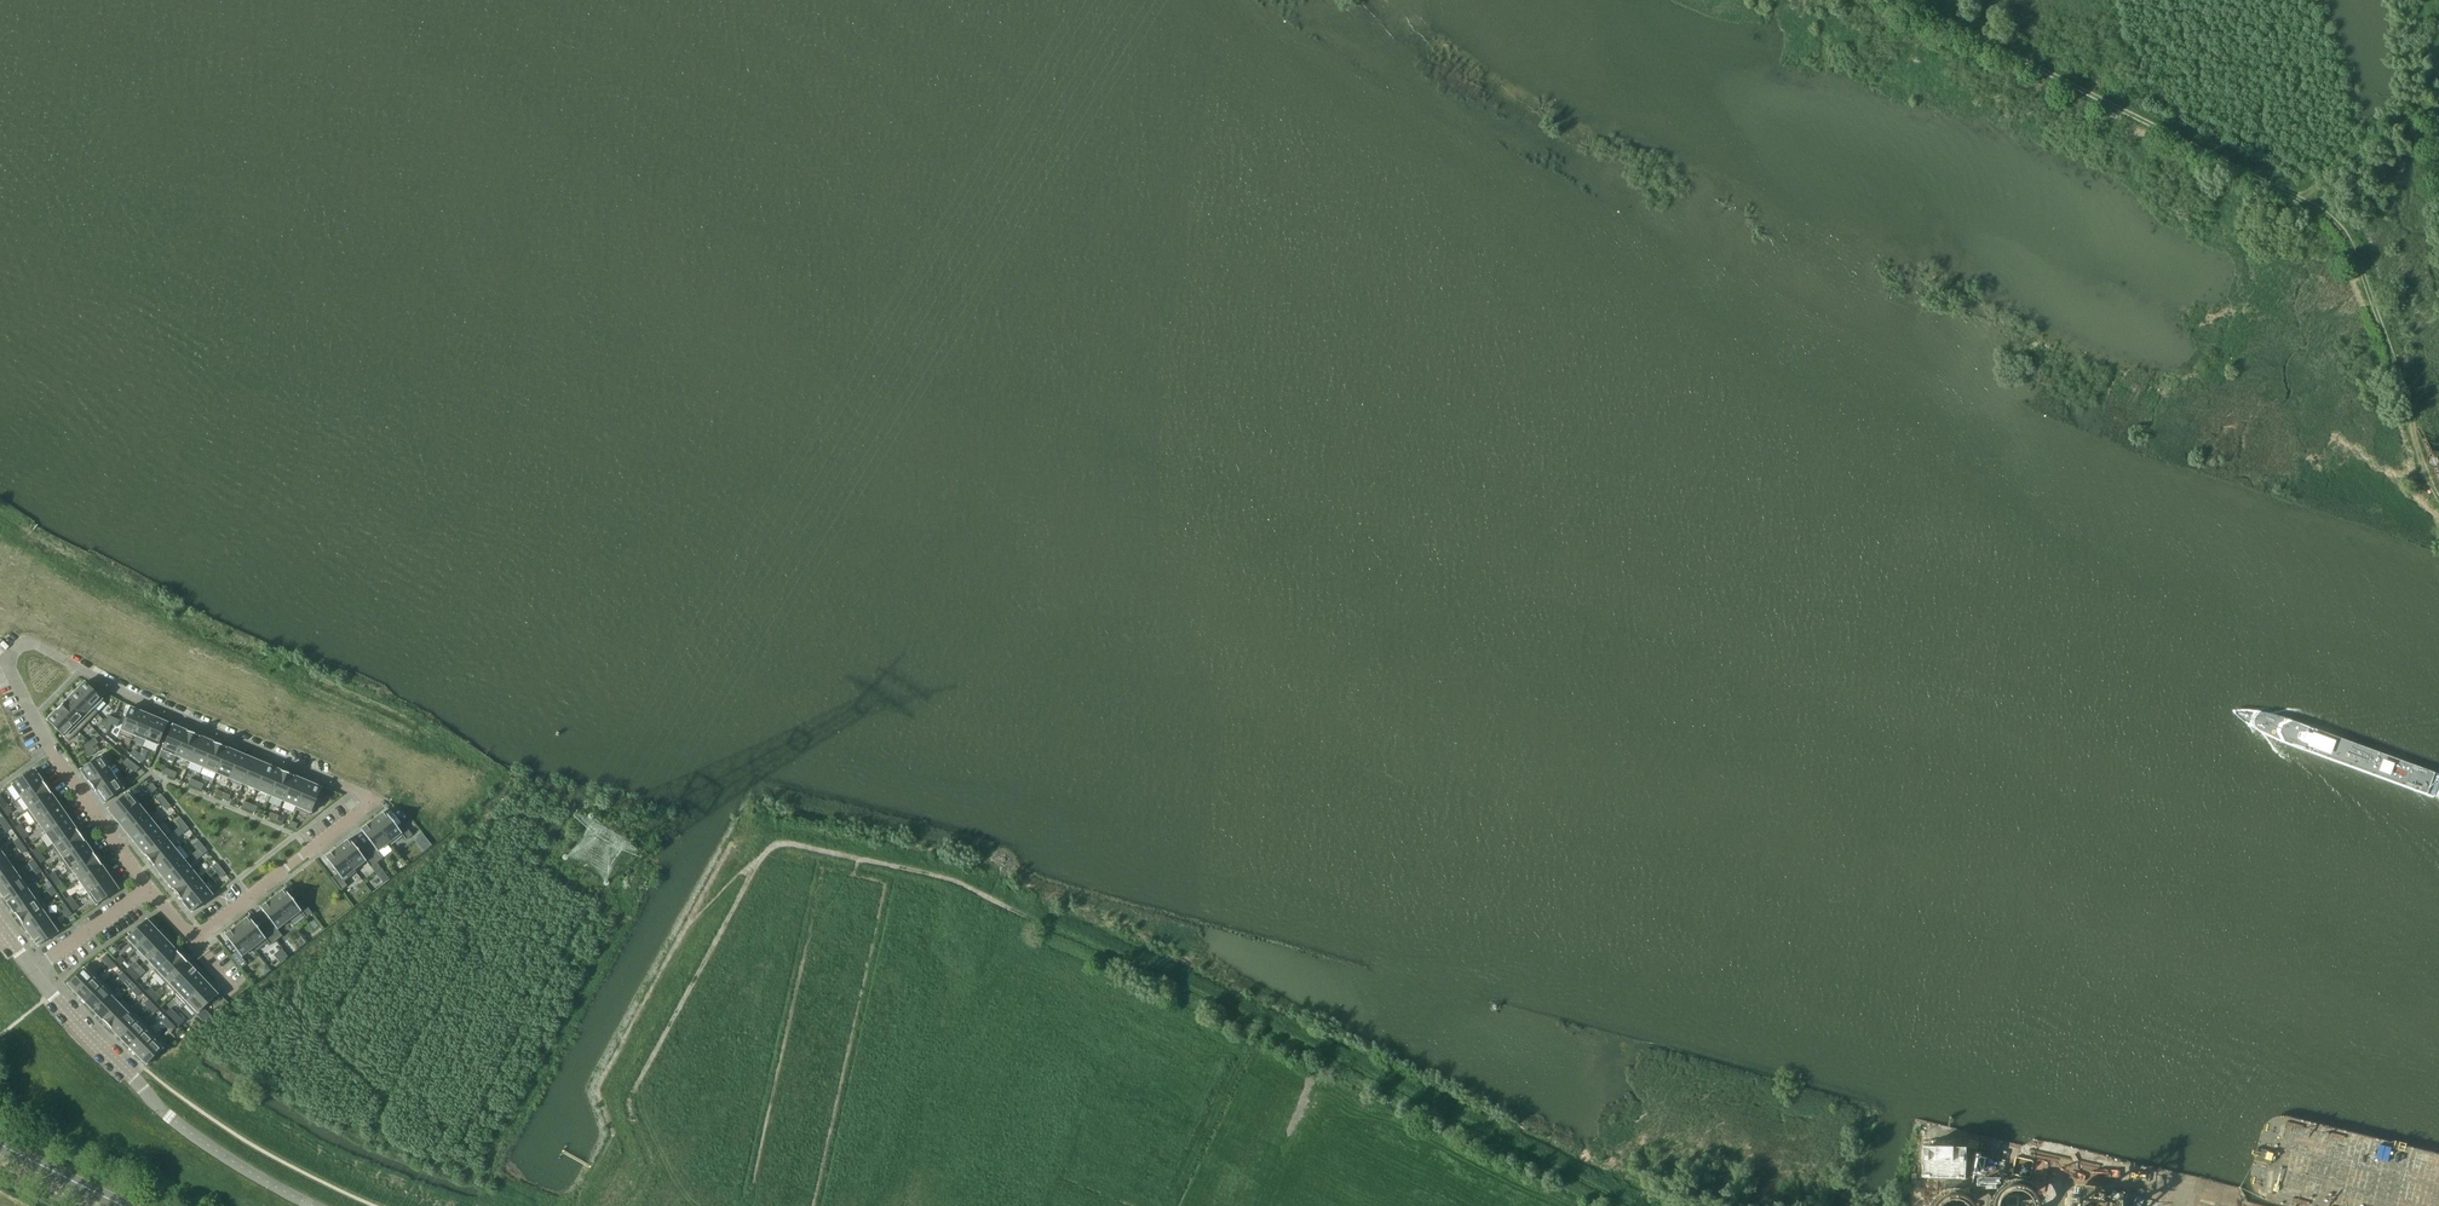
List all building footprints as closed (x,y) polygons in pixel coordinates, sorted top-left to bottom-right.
[(84,682),(75,692),(92,709),(92,708),(102,699),(84,682)] [(92,709),(75,692),(65,701),(87,722),(96,712),(92,708),(92,709)] [(87,722),(65,701),(56,710),(78,731),(87,722)] [(133,735),(142,712),(130,707),(118,735),(131,740),(133,735)] [(78,731),(56,710),(47,720),(68,741),(78,731)] [(145,740),(154,717),(142,712),(133,735),(145,740)] [(111,725),(114,718),(108,715),(105,722),(111,725)] [(167,723),(154,717),(145,740),(158,745),(167,723)] [(119,720),(114,718),(111,725),(116,727),(119,720)] [(108,731),(111,725),(105,722),(102,729),(108,731)] [(176,756),(187,731),(173,725),(162,750),(176,756)] [(189,762),(200,737),(187,731),(176,756),(189,762)] [(203,767),(213,742),(200,737),(189,762),(203,767)] [(98,743),(94,738),(88,742),(92,747),(98,743)] [(92,747),(88,742),(82,746),(86,751),(92,747)] [(216,773),(227,748),(213,742),(203,767),(216,773)] [(95,752),(92,747),(86,751),(89,756),(95,752)] [(230,779),(240,754),(227,748),(216,773),(230,779)] [(136,759),(139,754),(134,750),(130,754),(136,759)] [(108,767),(108,768),(113,765),(104,753),(80,770),(88,781),(108,767)] [(145,759),(139,754),(136,759),(141,763),(145,759)] [(243,784),(254,759),(240,754),(230,779),(243,784)] [(133,763),(127,759),(123,764),(129,768),(133,763)] [(256,790),(267,765),(254,759),(243,784),(256,790)] [(139,768),(133,764),(130,768),(135,773),(139,768)] [(270,795),(280,771),(267,765),(256,790),(270,795)] [(115,778),(108,768),(108,767),(88,781),(95,792),(115,778)] [(168,776),(170,770),(163,767),(161,773),(168,776)] [(42,782),(34,769),(11,785),(20,797),(42,782)] [(175,778),(177,773),(170,770),(168,776),(175,778)] [(283,801),(294,776),(280,771),(270,795),(283,801)] [(119,774),(115,778),(95,792),(103,803),(128,786),(119,774)] [(297,807),(307,782),(294,776),(283,801),(297,807)] [(195,787),(197,781),(190,779),(188,784),(195,787)] [(201,790),(204,784),(197,781),(195,787),(201,790)] [(26,811),(51,794),(42,782),(20,797),(28,809),(26,810),(26,811)] [(311,813),(321,788),(307,782),(297,807),(311,813)] [(156,789),(152,783),(147,787),(152,793),(156,789)] [(221,798),(223,793),(217,790),(214,795),(221,798)] [(117,821),(138,804),(128,792),(107,809),(117,821)] [(228,801),(230,795),(224,793),(221,798),(228,801)] [(35,823),(59,805),(51,794),(26,811),(35,823)] [(161,795),(157,799),(161,804),(166,801),(161,795)] [(170,806),(166,801),(161,804),(166,810),(170,806)] [(248,809),(250,804),(244,801),(241,807),(248,809)] [(147,815),(138,804),(117,821),(126,833),(147,815)] [(255,812),(257,807),(250,804),(248,809),(255,812)] [(45,833),(68,817),(59,805),(35,823),(37,821),(45,833)] [(6,816),(11,812),(7,806),(2,810),(6,816)] [(384,811),(372,821),(391,845),(403,836),(406,840),(412,835),(402,823),(397,827),(384,811)] [(275,821),(277,815),(271,812),(268,818),(275,821)] [(135,844),(159,825),(149,813),(147,815),(126,833),(135,844)] [(282,824),(284,818),(277,815),(275,821),(282,824)] [(51,847),(76,829),(68,817),(45,833),(53,845),(51,846),(51,847)] [(180,818),(175,821),(179,827),(184,823),(180,818)] [(295,829),(297,824),(291,821),(288,826),(295,829)] [(390,845),(391,845),(372,821),(360,830),(373,846),(367,851),(376,863),(382,858),(377,852),(389,843),(390,845)] [(11,828),(7,823),(2,826),(6,832),(11,828)] [(189,829),(184,823),(179,827),(184,833),(189,829)] [(24,830),(20,824),(15,828),(19,834),(24,830)] [(144,855),(166,838),(168,837),(159,825),(135,844),(144,855)] [(60,859),(84,841),(76,829),(51,847),(60,859)] [(28,836),(24,830),(19,834),(23,840),(28,836)] [(22,844),(18,838),(13,842),(17,848),(22,844)] [(154,866),(175,849),(166,838),(144,855),(154,866)] [(376,863),(367,851),(361,855),(349,839),(336,848),(355,872),(356,872),(354,870),(365,861),(370,867),(376,863)] [(198,840),(193,844),(198,849),(202,846),(198,840)] [(68,870),(93,853),(84,841),(60,859),(68,870)] [(26,850),(22,844),(17,848),(21,853),(26,850)] [(207,851),(202,846),(198,849),(202,855),(207,851)] [(36,858),(41,854),(37,848),(32,852),(36,858)] [(355,872),(336,848),(324,857),(337,874),(331,878),(341,890),(347,886),(343,881),(355,872)] [(163,878),(184,861),(175,849),(154,866),(163,878)] [(79,881),(101,865),(93,853),(68,870),(68,871),(71,869),(79,881)] [(45,860),(41,854),(36,858),(40,864),(45,860)] [(7,855),(0,859),(0,876),(14,866),(7,855)] [(37,866),(33,860),(28,863),(32,869),(37,866)] [(193,872),(193,871),(184,861),(163,878),(172,889),(193,872)] [(216,863),(212,866),(216,872),(221,868),(216,863)] [(87,893),(109,877),(101,865),(79,881),(87,893)] [(14,866),(0,876),(0,892),(22,876),(14,866)] [(41,872),(37,866),(32,869),(36,875),(41,872)] [(225,874),(221,868),(216,872),(221,878),(225,874)] [(202,883),(203,884),(205,882),(195,869),(193,871),(193,872),(172,889),(181,900),(202,883)] [(57,878),(53,872),(48,875),(52,881),(57,878)] [(22,876),(0,892),(0,893),(7,903),(29,887),(22,876)] [(96,905),(118,889),(109,877),(87,893),(96,905)] [(57,887),(62,884),(57,878),(52,881),(57,887)] [(52,887),(48,881),(43,884),(47,890),(52,887)] [(212,895),(203,884),(202,883),(181,900),(191,912),(212,895)] [(36,897),(29,887),(7,903),(14,913),(39,896),(36,897)] [(56,893),(52,887),(47,890),(51,896),(56,893)] [(283,890),(272,899),(289,920),(300,911),(300,912),(300,911),(305,918),(312,913),(302,901),(297,906),(284,889),(283,890)] [(22,924),(47,907),(39,896),(14,913),(22,924)] [(69,905),(74,902),(70,896),(65,899),(69,905)] [(289,920),(272,899),(261,908),(260,907),(260,908),(272,924),(267,929),(276,941),(282,936),(277,929),(289,920)] [(73,911),(78,908),(74,902),(69,905),(73,911)] [(67,908),(63,903),(58,906),(62,912),(67,908)] [(52,919),(45,909),(47,907),(22,924),(29,935),(52,919)] [(71,914),(67,908),(62,912),(66,918),(71,914)] [(276,941),(267,929),(261,933),(248,917),(236,926),(253,948),(264,939),(265,939),(270,946),(276,941)] [(60,930),(52,919),(29,935),(37,946),(60,930)] [(137,949),(157,931),(146,920),(140,925),(126,938),(137,949)] [(253,948),(236,926),(225,935),(224,935),(237,952),(231,956),(241,968),(247,963),(242,957),(253,948)] [(147,960),(167,941),(157,931),(137,949),(147,960)] [(157,970),(177,952),(167,941),(147,960),(157,970)] [(167,981),(187,962),(177,952),(157,970),(167,981)] [(110,960),(105,955),(101,959),(106,964),(110,960)] [(119,956),(115,960),(120,965),(124,961),(119,956)] [(111,970),(115,965),(110,960),(106,964),(111,970)] [(177,991),(197,973),(187,962),(167,981),(177,991)] [(76,994),(96,974),(87,964),(67,984),(76,994)] [(129,966),(125,970),(130,976),(134,972),(129,966)] [(139,977),(134,972),(130,976),(135,981),(139,977)] [(123,982),(127,978),(122,973),(118,977),(123,982)] [(187,1002),(207,983),(197,973),(177,991),(187,1002)] [(85,1002),(105,982),(96,974),(76,994),(85,1002)] [(132,983),(127,978),(123,982),(128,987),(132,983)] [(93,1011),(114,991),(105,982),(85,1002),(93,1011)] [(213,998),(217,994),(207,983),(187,1002),(197,1013),(206,1005),(208,1007),(215,1000),(213,998)] [(137,996),(141,992),(136,987),(131,991),(137,996)] [(150,987),(145,991),(150,997),(155,992),(150,987)] [(102,1020),(122,1000),(114,991),(93,1011),(102,1020)] [(160,998),(155,992),(150,997),(155,1002),(160,998)] [(153,1005),(148,999),(144,1004),(149,1009),(153,1005)] [(111,1029),(131,1009),(122,1000),(102,1020),(111,1029)] [(158,1010),(153,1005),(149,1009),(154,1014),(158,1010)] [(170,1008),(165,1012),(170,1017),(175,1013),(170,1008)] [(119,1038),(140,1018),(131,1009),(111,1029),(119,1038)] [(180,1019),(175,1013),(170,1017),(175,1023),(180,1019)] [(170,1022),(165,1017),(161,1021),(166,1027),(170,1022)] [(128,1046),(148,1026),(140,1018),(119,1038),(128,1046)] [(175,1028),(170,1022),(166,1027),(171,1032),(175,1028)] [(137,1055),(157,1035),(148,1026),(128,1046),(137,1055)] [(166,1044),(157,1035),(137,1055),(146,1065),(166,1044)]
